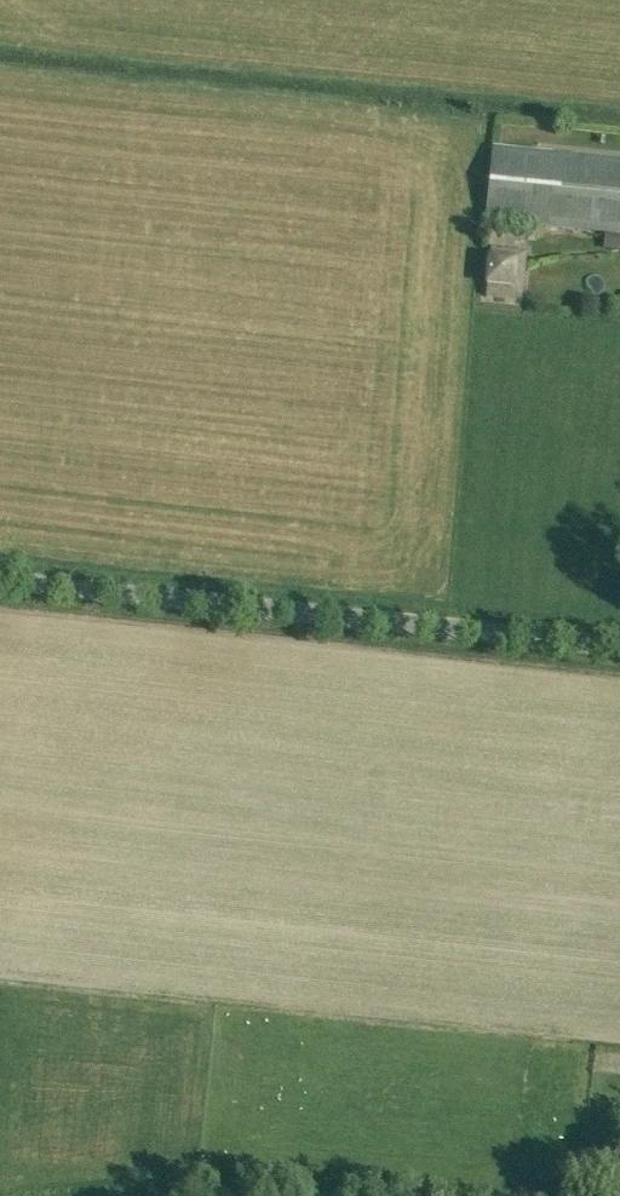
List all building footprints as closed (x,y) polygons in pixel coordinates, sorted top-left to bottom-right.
[(493,147),(486,222),(604,233),(619,235),(619,159),(493,147)] [(604,233),(602,247),(619,249),(619,235),(604,233)] [(491,249),(487,296),(522,299),(526,252),(491,249)]
